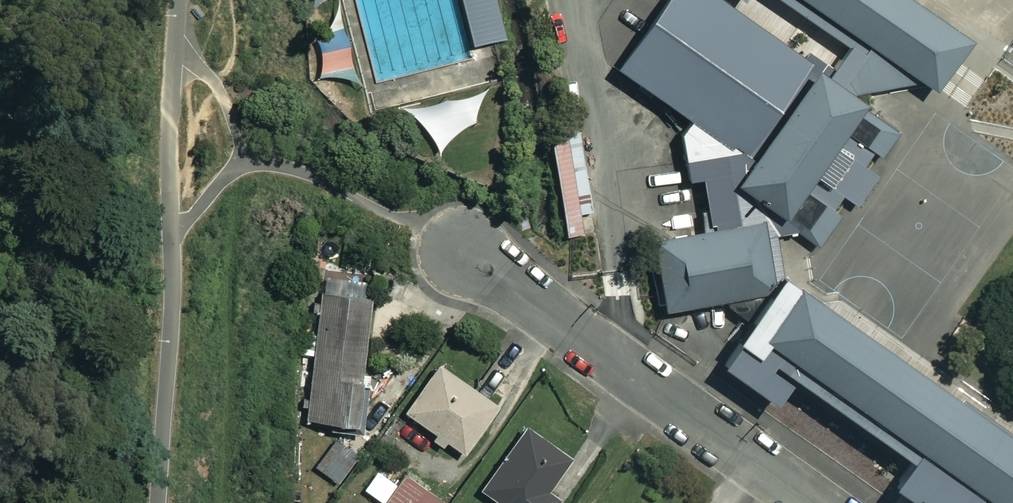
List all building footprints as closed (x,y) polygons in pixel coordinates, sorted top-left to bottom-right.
[(472,50),(506,42),(496,0),(460,0),(472,50)] [(806,61),(719,0),(672,0),(620,74),(692,124),(732,152),(735,149),(748,158),(813,66),(806,61)] [(806,61),(813,66),(748,158),(735,149),(732,152),(692,124),(682,137),(691,184),(704,182),(709,213),(700,214),(704,236),(654,244),(666,316),(726,306),(756,327),(724,375),(777,413),(793,391),(773,377),(776,372),(914,470),(896,496),(905,502),(1012,502),(1012,437),(963,402),(960,406),(785,283),(776,236),(790,234),(797,233),(820,250),(842,219),(833,213),(844,198),(857,207),(878,178),(865,168),(875,155),(883,160),(900,135),(868,111),(869,110),(854,99),(856,96),(922,85),(938,96),(975,47),(907,0),(776,0),(851,51),(835,72),(811,54),(806,61)] [(595,219),(578,126),(548,132),(565,225),(595,219)] [(356,420),(374,256),(341,234),(324,233),(322,271),(306,414),(356,420)] [(438,361),(399,416),(444,448),(449,440),(464,450),(497,403),(438,361)] [(528,422),(481,488),(503,502),(549,502),(555,495),(545,487),(570,452),(528,422)] [(359,456),(335,439),(315,465),(339,483),(359,456)] [(376,468),(363,487),(384,502),(383,502),(441,502),(445,497),(406,470),(397,483),(376,468)]
